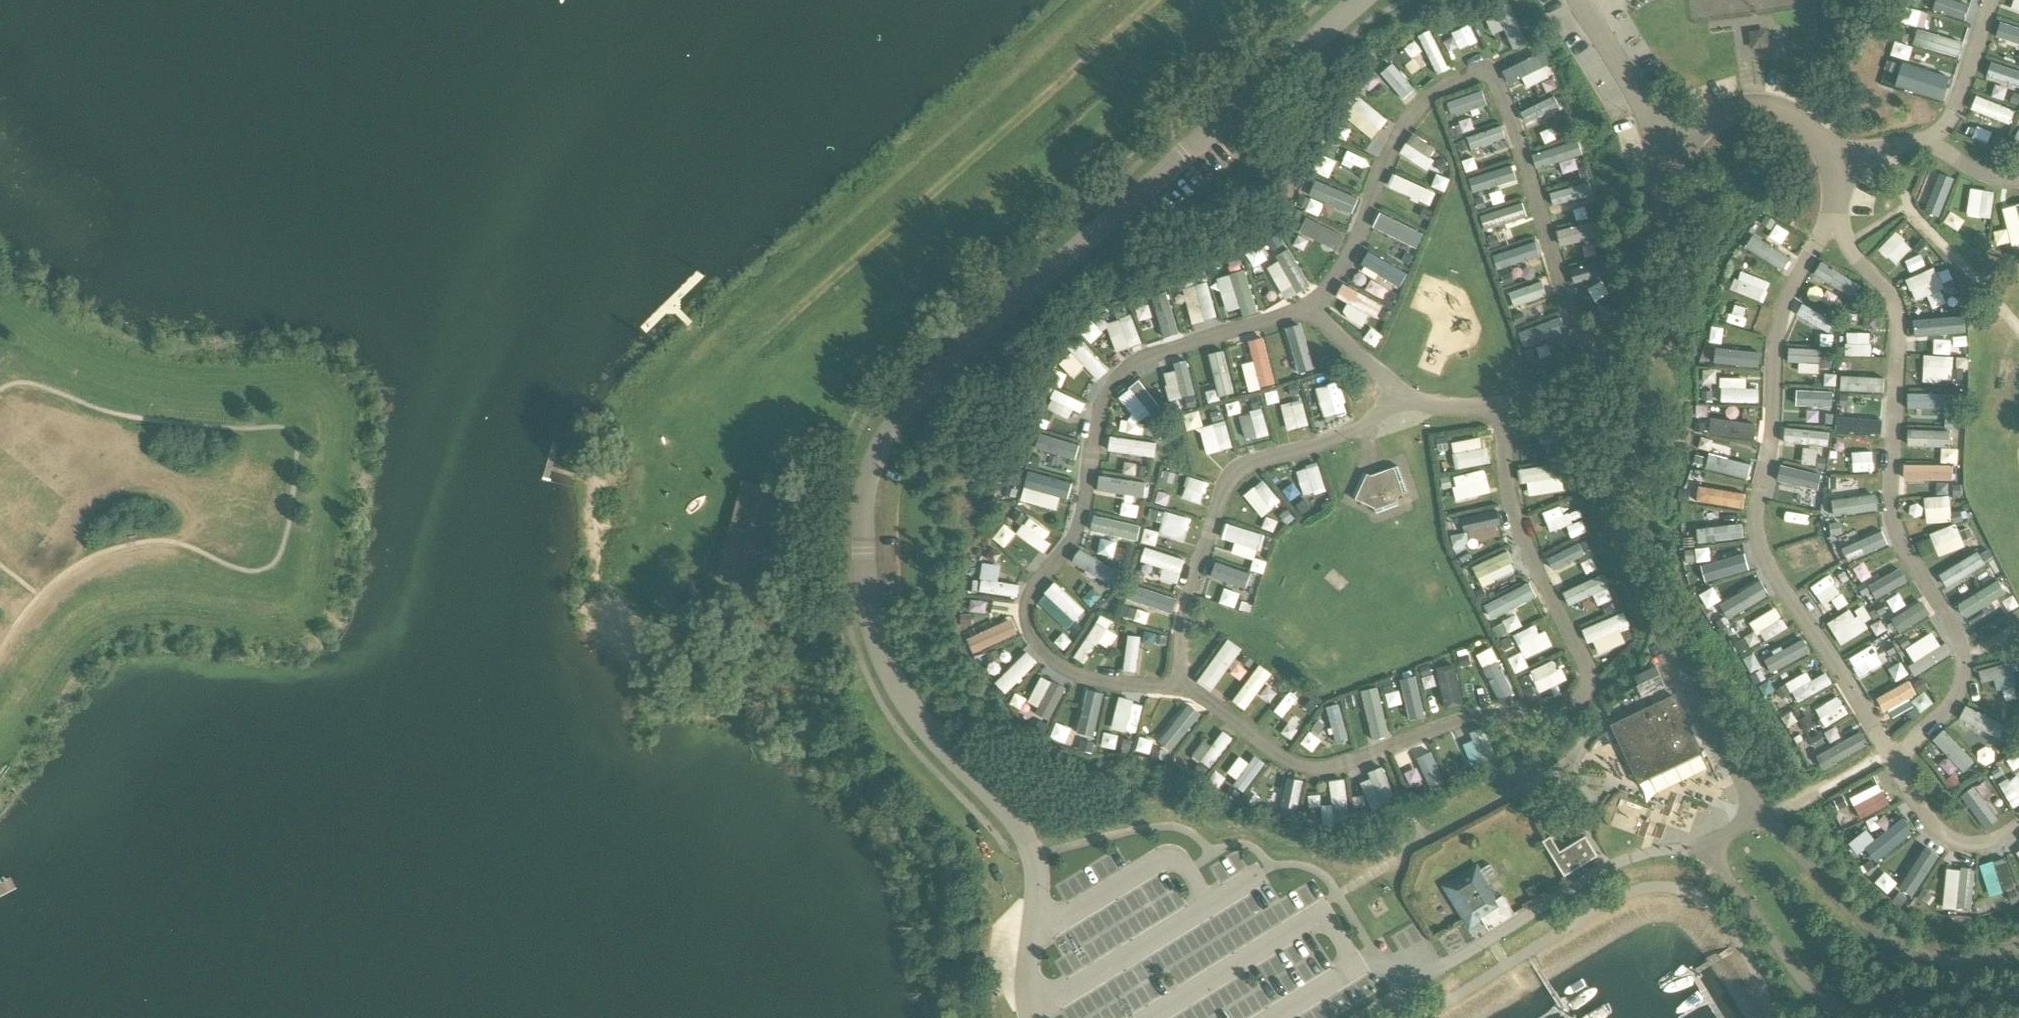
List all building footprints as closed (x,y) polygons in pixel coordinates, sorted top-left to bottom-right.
[(1695,19),(1747,16),(1746,0),(1693,0),(1695,19)] [(1942,14),(1966,17),(1968,0),(1943,0),(1942,14)] [(1527,47),(1510,6),(1496,11),(1513,53),(1527,47)] [(1996,35),(2018,46),(2018,27),(2003,19),(1996,35)] [(1476,46),(1466,23),(1449,30),(1458,53),(1476,46)] [(1955,37),(1926,27),(1921,45),(1950,54),(1955,37)] [(1768,31),(1749,33),(1750,50),(1769,48),(1768,31)] [(1445,65),(1434,42),(1420,49),(1430,72),(1445,65)] [(1532,53),(1500,67),(1510,90),(1542,77),(1532,53)] [(1989,62),(1981,84),(2004,91),(2011,70),(1989,62)] [(1950,76),(1905,63),(1897,85),(1944,99),(1950,76)] [(1412,92),(1394,74),(1380,88),(1397,106),(1412,92)] [(1484,92),(1446,104),(1450,119),(1489,107),(1484,92)] [(1968,99),(1964,113),(2004,125),(2008,111),(1968,99)] [(1527,132),(1562,113),(1555,101),(1520,119),(1527,132)] [(1384,122),(1358,102),(1343,121),(1369,141),(1384,122)] [(1502,128),(1459,141),(1463,156),(1506,142),(1502,128)] [(1432,151),(1412,137),(1398,155),(1419,170),(1432,151)] [(1577,144),(1534,158),(1539,172),(1582,159),(1577,144)] [(1363,164),(1337,152),(1326,176),(1352,188),(1363,164)] [(1940,167),(1931,187),(1947,194),(1956,174),(1940,167)] [(1511,168),(1468,182),(1473,196),(1516,182),(1511,168)] [(1431,194),(1391,174),(1384,188),(1424,208),(1431,194)] [(1581,187),(1548,197),(1554,214),(1586,204),(1581,187)] [(1350,203),(1317,188),(1310,203),(1343,218),(1350,203)] [(1984,222),(1989,198),(1969,194),(1964,219),(1984,222)] [(1523,205),(1480,218),(1485,233),(1527,219),(1523,205)] [(2006,213),(2012,239),(2018,237),(2018,210),(2006,213)] [(1422,234),(1380,217),(1374,232),(1416,248),(1422,234)] [(1342,238),(1307,221),(1298,239),(1334,255),(1342,238)] [(1775,223),(1769,237),(1780,242),(1787,228),(1775,223)] [(1588,225),(1555,233),(1560,252),(1593,243),(1588,225)] [(1897,236),(1874,255),(1891,274),(1913,255),(1897,236)] [(1784,253),(1762,238),(1749,257),(1771,271),(1784,253)] [(1536,245),(1493,258),(1497,273),(1540,259),(1536,245)] [(1305,284),(1291,254),(1268,264),(1282,295),(1305,284)] [(1408,277),(1368,255),(1361,268),(1400,290),(1408,277)] [(1602,258),(1569,268),(1577,294),(1610,284),(1602,258)] [(1851,285),(1824,266),(1812,284),(1838,302),(1851,285)] [(1766,285),(1738,274),(1731,291),(1759,303),(1766,285)] [(1936,274),(1902,282),(1907,303),(1941,295),(1936,274)] [(1254,309),(1247,279),(1222,286),(1230,316),(1254,309)] [(1386,303),(1344,282),(1335,302),(1376,323),(1386,303)] [(1537,285),(1509,294),(1514,309),(1542,300),(1537,285)] [(1215,320),(1204,286),(1176,294),(1187,329),(1215,320)] [(1179,340),(1166,300),(1153,304),(1166,344),(1179,340)] [(1733,303),(1729,321),(1743,325),(1748,307),(1733,303)] [(1801,304),(1795,321),(1833,335),(1839,318),(1801,304)] [(1140,350),(1128,318),(1101,328),(1114,360),(1140,350)] [(1552,318),(1524,330),(1529,343),(1557,331),(1552,318)] [(1946,318),(1914,323),(1918,346),(1950,341),(1946,318)] [(1288,332),(1301,375),(1315,371),(1302,328),(1288,332)] [(1366,340),(1377,345),(1383,333),(1371,328),(1366,340)] [(1866,335),(1845,334),(1844,355),(1865,356),(1866,335)] [(1269,385),(1260,337),(1237,342),(1246,390),(1269,385)] [(1751,349),(1723,347),(1722,368),(1749,370),(1751,349)] [(1816,352),(1785,353),(1786,372),(1817,371),(1816,352)] [(1096,356),(1085,354),(1080,384),(1091,386),(1096,356)] [(1950,361),(1919,360),(1918,388),(1949,389),(1950,361)] [(1229,382),(1225,362),(1206,366),(1210,387),(1229,382)] [(1191,394),(1185,365),(1168,369),(1174,398),(1191,394)] [(1717,383),(1718,370),(1704,369),(1703,382),(1717,383)] [(1876,379),(1849,379),(1849,398),(1875,398),(1876,379)] [(1749,381),(1719,380),(1718,403),(1748,404),(1749,381)] [(1154,409),(1134,382),(1113,398),(1134,424),(1154,409)] [(1344,388),(1324,394),(1330,416),(1351,411),(1344,388)] [(1808,420),(1825,421),(1826,408),(1835,408),(1836,389),(1799,388),(1798,404),(1809,405),(1808,420)] [(1084,405),(1053,392),(1046,410),(1076,423),(1084,405)] [(1945,392),(1944,411),(1960,411),(1960,392),(1945,392)] [(1934,396),(1908,395),(1907,422),(1933,422),(1934,396)] [(1305,430),(1300,408),(1281,412),(1286,434),(1305,430)] [(1746,415),(1709,411),(1707,437),(1744,441),(1746,415)] [(1260,416),(1244,420),(1251,444),(1267,439),(1260,416)] [(1869,423),(1847,418),(1842,438),(1865,443),(1869,423)] [(1225,424),(1200,431),(1207,455),(1231,448),(1225,424)] [(1552,426),(1523,428),(1525,449),(1554,447),(1552,426)] [(1785,427),(1785,443),(1830,445),(1830,429),(1785,427)] [(1945,439),(1911,433),(1907,454),(1941,460),(1945,439)] [(1076,440),(1048,435),(1045,456),(1073,460),(1076,440)] [(1152,446),(1110,439),(1108,452),(1150,458),(1152,446)] [(1450,450),(1455,469),(1486,462),(1481,442),(1450,450)] [(1747,466),(1708,457),(1704,470),(1743,480),(1747,466)] [(1859,459),(1836,459),(1836,484),(1859,484),(1859,459)] [(1320,492),(1314,467),(1296,472),(1302,497),(1320,492)] [(1371,477),(1363,475),(1353,502),(1376,512),(1377,515),(1398,508),(1397,504),(1400,498),(1406,495),(1397,468),(1371,477)] [(1940,469),(1919,471),(1921,492),(1942,491),(1940,469)] [(1553,470),(1515,474),(1517,494),(1555,491),(1553,470)] [(1814,477),(1780,470),(1776,491),(1810,498),(1814,477)] [(1449,483),(1453,502),(1485,495),(1480,476),(1449,483)] [(1062,480),(1042,477),(1038,501),(1058,504),(1062,480)] [(1123,482),(1100,480),(1098,502),(1120,504),(1123,482)] [(783,491),(740,481),(715,581),(758,591),(783,491)] [(1205,485),(1185,482),(1182,505),(1202,508),(1205,485)] [(1276,502),(1261,483),(1243,498),(1258,516),(1276,502)] [(1740,492),(1711,489),(1709,508),(1738,511),(1740,492)] [(1873,497),(1835,503),(1838,520),(1875,514),(1873,497)] [(1949,498),(1918,502),(1922,526),(1952,522),(1949,498)] [(1124,501),(1121,513),(1137,518),(1140,506),(1124,501)] [(1774,518),(1800,521),(1802,510),(1776,506),(1774,518)] [(1561,510),(1529,524),(1535,539),(1568,526),(1561,510)] [(1460,522),(1465,541),(1496,534),(1492,514),(1460,522)] [(1189,522),(1163,515),(1157,537),(1183,545),(1189,522)] [(1835,538),(1860,532),(1857,519),(1832,525),(1835,538)] [(1123,526),(1100,520),(1095,541),(1118,547),(1123,526)] [(1047,534),(1027,521),(1014,539),(1034,552),(1047,534)] [(1007,547),(1018,531),(1006,522),(994,538),(1007,547)] [(1733,522),(1700,523),(1701,543),(1733,542),(1733,522)] [(1258,540),(1225,527),(1217,549),(1249,562),(1258,540)] [(1948,530),(1925,539),(1934,561),(1957,552),(1948,530)] [(1879,538),(1840,551),(1845,567),(1885,554),(1879,538)] [(1182,563),(1143,550),(1135,573),(1175,586),(1182,563)] [(1471,565),(1480,583),(1509,569),(1500,551),(1471,565)] [(1566,552),(1549,559),(1557,577),(1573,570),(1566,552)] [(1106,567),(1081,554),(1070,576),(1095,589),(1106,567)] [(1736,554),(1717,558),(1721,575),(1740,571),(1736,554)] [(1970,559),(1948,572),(1957,586),(1978,573),(1970,559)] [(1890,564),(1867,575),(1877,596),(1900,585),(1890,564)] [(1245,576),(1216,566),(1209,585),(1238,595),(1245,576)] [(1827,579),(1803,594),(1813,609),(1837,594),(1827,579)] [(1014,582),(981,580),(979,596),(1013,598),(1014,582)] [(1584,583),(1566,594),(1576,612),(1594,601),(1584,583)] [(1755,584),(1720,601),(1728,617),(1763,600),(1755,584)] [(1081,607),(1057,585),(1037,607),(1061,629),(1081,607)] [(1486,606),(1493,621),(1536,599),(1529,585),(1486,606)] [(1991,586),(1966,601),(1978,623),(2004,608),(1991,586)] [(1169,599),(1144,590),(1136,612),(1162,621),(1169,599)] [(1917,599),(1883,617),(1893,636),(1927,618),(1917,599)] [(1854,608),(1825,626),(1839,647),(1868,629),(1854,608)] [(1772,609),(1749,625),(1761,642),(1784,627),(1772,609)] [(1071,661),(1082,667),(1109,623),(1098,616),(1071,661)] [(1611,620),(1581,633),(1592,659),(1622,646),(1611,620)] [(1007,623),(973,639),(981,655),(1014,638),(1007,623)] [(1503,646),(1512,664),(1541,649),(1532,632),(1503,646)] [(1133,675),(1139,640),(1124,637),(1119,673),(1133,675)] [(1947,638),(1915,656),(1918,660),(1909,665),(1915,675),(1955,652),(1947,638)] [(1197,684),(1211,694),(1242,651),(1229,641),(1197,684)] [(1791,641),(1771,654),(1782,671),(1801,658),(1791,641)] [(1024,655),(992,685),(1001,695),(1033,665),(1024,655)] [(1883,656),(1862,668),(1869,680),(1890,668),(1883,656)] [(2003,663),(1978,672),(1984,689),(2010,679),(2003,663)] [(1513,693),(1498,664),(1485,671),(1500,700),(1513,693)] [(1271,674),(1260,666),(1233,702),(1244,711),(1271,674)] [(1457,666),(1442,670),(1451,709),(1465,706),(1457,666)] [(1551,666),(1532,676),(1541,692),(1560,682),(1551,666)] [(1806,671),(1784,685),(1795,703),(1818,690),(1806,671)] [(1657,673),(1634,683),(1642,701),(1665,691),(1657,673)] [(1415,677),(1401,681),(1411,721),(1425,718),(1415,677)] [(1056,686),(1035,720),(1046,726),(1066,692),(1056,686)] [(1902,686),(1876,703),(1883,715),(1910,698),(1902,686)] [(1379,691),(1360,695),(1371,744),(1390,740),(1379,691)] [(1092,734),(1101,697),(1086,694),(1078,731),(1092,734)] [(1704,754),(1675,696),(1613,726),(1635,779),(1638,785),(1704,754)] [(1137,702),(1116,698),(1110,730),(1130,734),(1137,702)] [(1838,699),(1810,713),(1819,732),(1850,717),(1845,710),(1838,699)] [(1280,705),(1268,721),(1282,732),(1295,716),(1280,705)] [(1339,705),(1327,708),(1332,728),(1328,730),(1330,736),(1334,735),(1336,742),(1348,739),(1339,705)] [(1173,716),(1160,732),(1177,746),(1201,716),(1186,706),(1176,719),(1173,716)] [(2004,727),(1966,710),(1959,724),(1997,741),(2004,727)] [(1463,746),(1471,772),(1497,761),(1483,728),(1470,734),(1473,742),(1463,746)] [(1314,751),(1323,738),(1311,730),(1302,743),(1314,751)] [(1117,748),(1120,734),(1106,731),(1103,745),(1117,748)] [(1199,764),(1194,771),(1203,778),(1233,739),(1224,732),(1212,747),(1205,742),(1192,759),(1199,764)] [(1855,735),(1814,758),(1823,773),(1864,750),(1855,735)] [(1974,767),(1947,743),(1936,755),(1963,780),(1974,767)] [(1446,785),(1431,753),(1416,760),(1432,792),(1446,785)] [(1264,764),(1255,757),(1250,764),(1240,757),(1228,773),(1238,781),(1234,786),(1244,793),(1264,764)] [(1387,818),(1398,815),(1384,774),(1372,777),(1372,780),(1362,784),(1372,814),(1384,811),(1387,818)] [(2013,776),(1995,787),(2009,808),(2018,802),(2018,786),(2013,776)] [(1321,807),(1324,828),(1350,824),(1344,780),(1329,782),(1332,805),(1321,807)] [(1275,787),(1267,817),(1290,824),(1302,786),(1292,783),(1289,791),(1275,787)] [(1871,786),(1848,799),(1858,817),(1881,804),(1871,786)] [(1990,810),(1972,787),(1956,800),(1973,823),(1990,810)] [(1897,830),(1868,848),(1874,858),(1903,840),(1897,830)] [(1551,837),(1543,842),(1565,877),(1598,857),(1586,837),(1560,853),(1551,837)] [(1915,849),(1900,875),(1923,888),(1938,861),(1915,849)] [(2001,861),(1977,868),(1988,903),(2012,895),(2001,861)] [(1478,864),(1441,886),(1469,931),(1483,922),(1489,931),(1515,915),(1504,896),(1499,899),(1495,892),(1503,887),(1490,865),(1482,869),(1478,864)] [(1966,871),(1942,870),(1940,913),(1964,914),(1966,871)]
